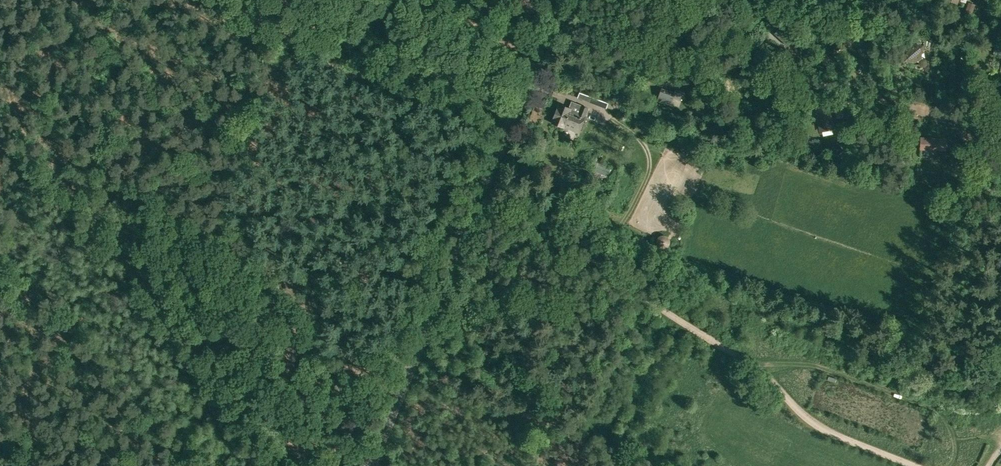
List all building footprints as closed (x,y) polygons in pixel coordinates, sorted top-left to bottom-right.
[(974,4),(967,1),(965,8),(972,11),(974,4)] [(796,40),(782,27),(775,34),(789,47),(796,40)] [(921,36),(919,38),(918,44),(913,44),(908,46),(908,53),(911,57),(917,58),(917,60),(918,63),(921,63),(924,62),(924,59),(922,56),(919,56),(922,54),(923,46),(925,44),(926,39),(925,37),(921,36)] [(578,98),(606,108),(610,97),(582,87),(578,98)] [(657,99),(671,104),(674,97),(680,99),(683,90),(676,88),(675,92),(662,87),(657,99)] [(564,127),(578,133),(586,115),(588,108),(580,105),(578,112),(577,111),(577,109),(571,107),(571,108),(559,103),(551,123),(564,128),(564,127)] [(816,108),(819,123),(831,120),(828,106),(816,108)] [(789,143),(794,136),(791,134),(786,140),(789,143)] [(919,150),(945,151),(946,138),(920,137),(919,150)] [(842,150),(838,145),(833,149),(837,154),(842,150)] [(597,174),(606,178),(607,176),(608,176),(611,167),(601,163),(597,174)] [(663,234),(662,234),(661,234),(661,235),(660,235),(659,235),(659,236),(658,236),(658,237),(657,237),(657,238),(657,239),(657,240),(656,240),(656,241),(657,242),(657,243),(657,244),(658,244),(658,245),(659,246),(660,246),(661,247),(662,247),(663,247),(664,247),(665,247),(666,246),(667,246),(667,245),(668,245),(668,244),(669,243),(669,242),(669,241),(669,240),(669,239),(669,238),(668,237),(667,236),(667,235),(666,235),(665,235),(665,234),(664,234),(663,234)] [(886,372),(907,372),(907,363),(886,363),(886,372)]
